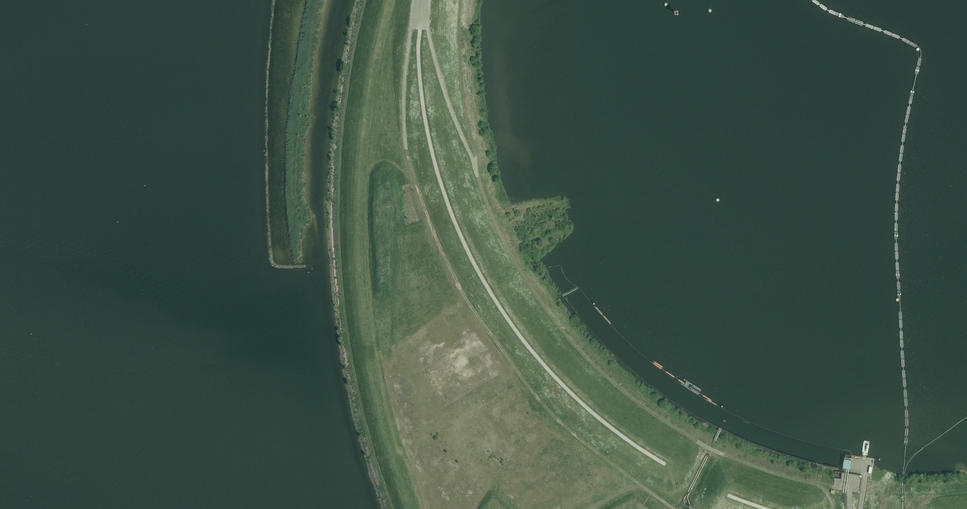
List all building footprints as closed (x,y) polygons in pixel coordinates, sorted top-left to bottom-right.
[(852,461),(844,460),(844,466),(843,469),(847,469),(849,470),(850,470),(852,461)]
